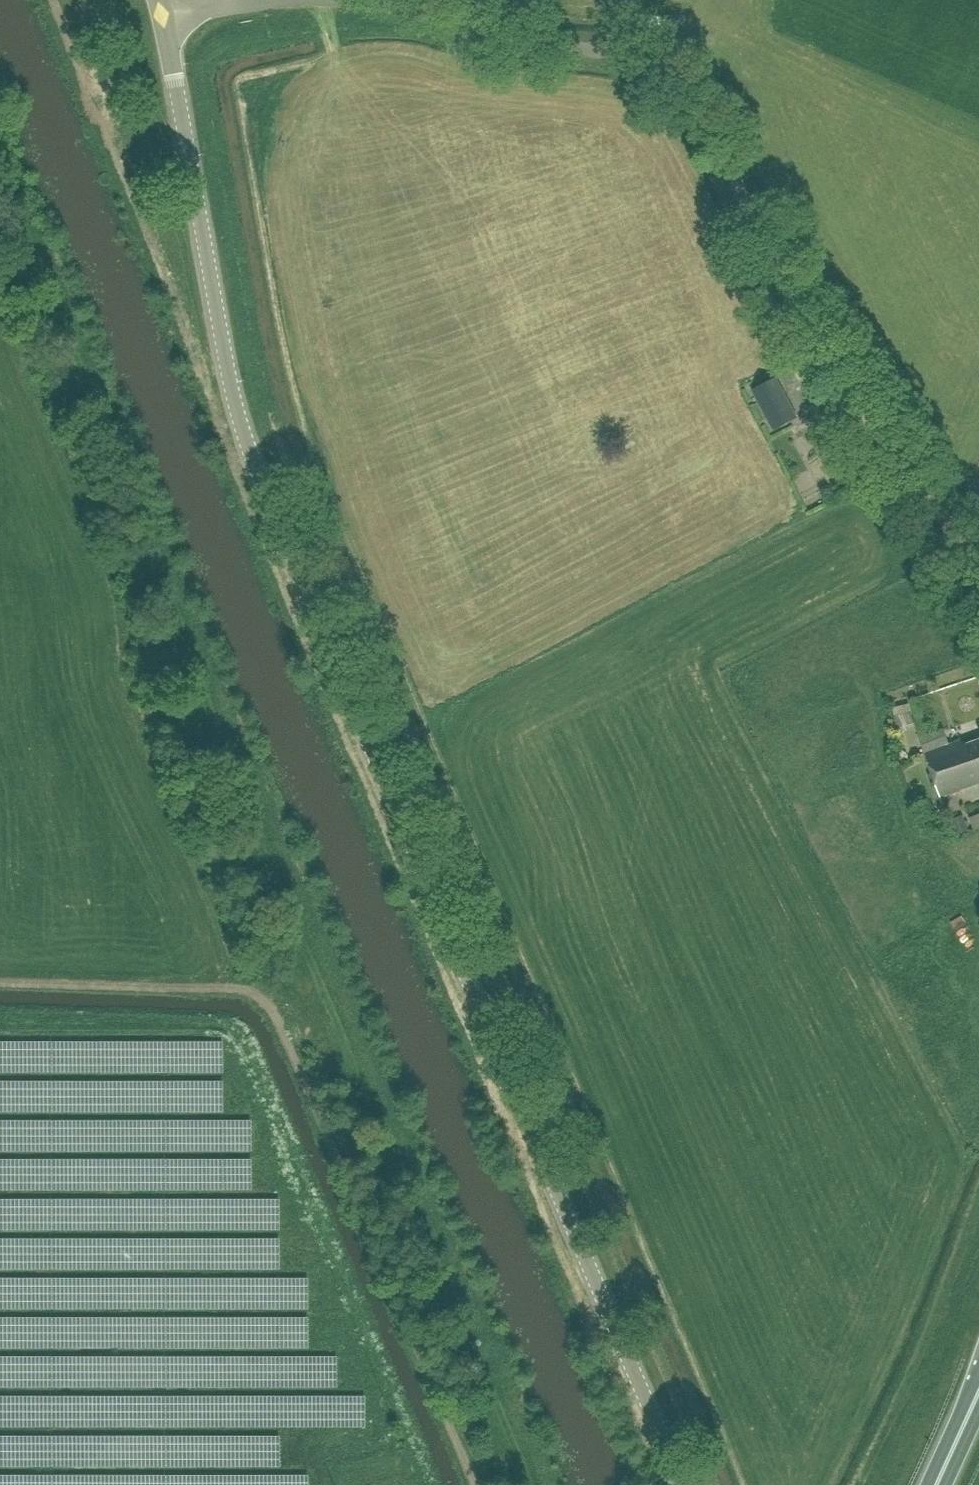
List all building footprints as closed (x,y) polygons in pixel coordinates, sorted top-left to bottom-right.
[(753,390),(774,429),(796,418),(775,379),(753,390)] [(803,406),(814,433),(826,429),(816,401),(803,406)] [(916,723),(911,704),(894,709),(899,728),(916,723)] [(964,745),(957,742),(921,755),(938,798),(978,783),(978,740),(964,745)]
